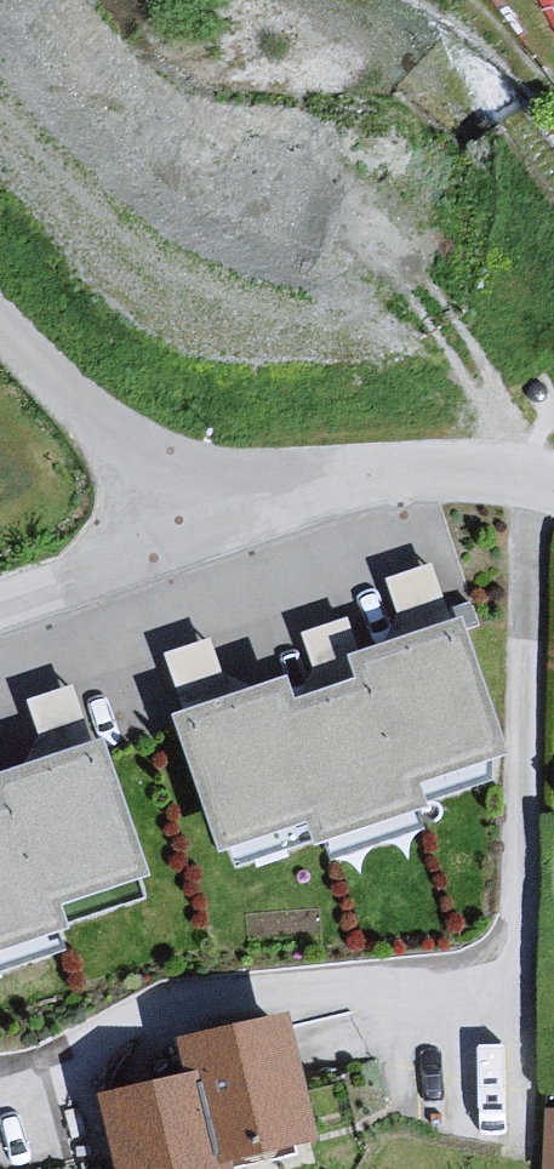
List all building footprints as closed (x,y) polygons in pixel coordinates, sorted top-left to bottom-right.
[(553,43),(553,0),(533,0),(553,43)] [(445,601),(159,697),(234,878),(504,769),(445,601)] [(0,757),(0,934),(146,880),(96,726),(0,757)] [(199,1094),(211,1092),(225,1168),(286,1168),(330,1160),(301,1038),(193,1058),(199,1094)] [(111,1111),(123,1168),(225,1168),(211,1092),(199,1094),(111,1111)]
